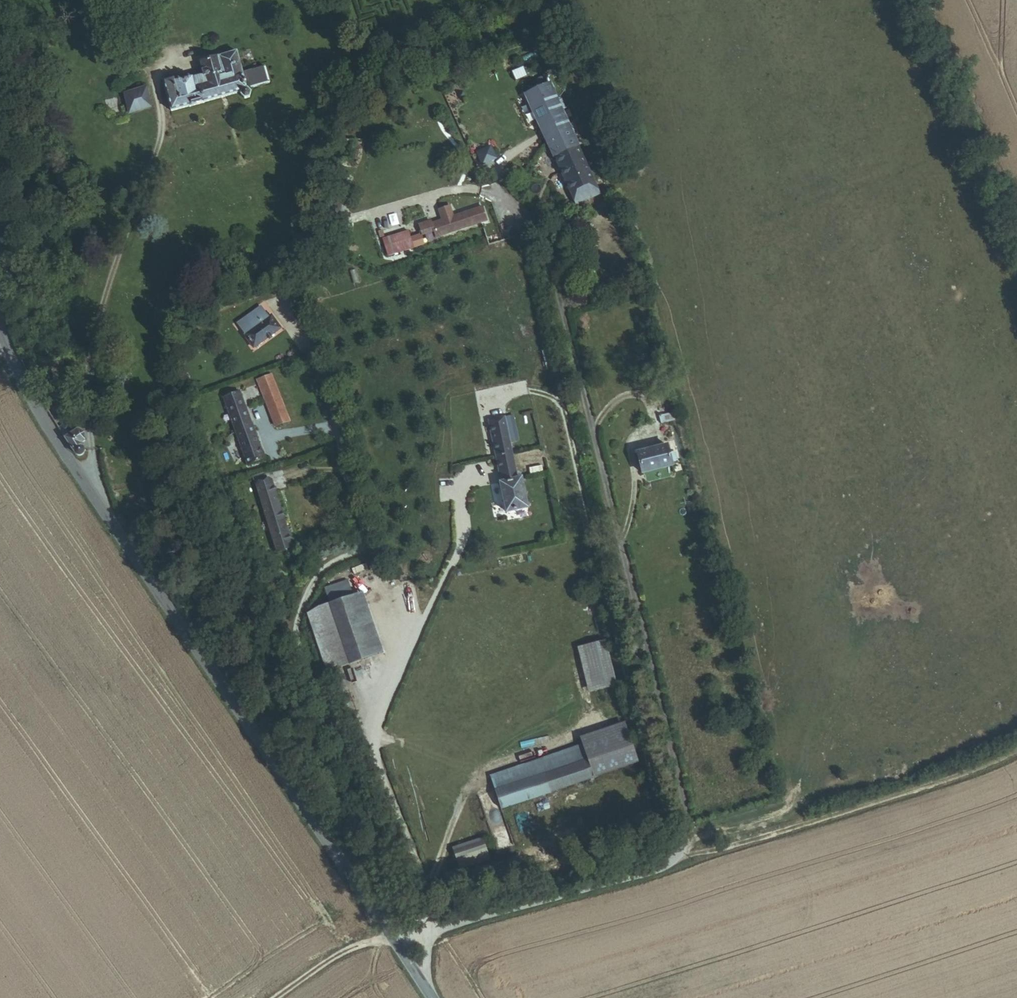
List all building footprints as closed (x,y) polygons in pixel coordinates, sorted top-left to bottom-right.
[(161,83),(173,115),(239,89),(243,98),(245,97),(246,98),(250,96),(248,90),(270,82),(264,66),(243,74),(234,51),(200,64),(204,74),(177,85),(174,78),(161,83)] [(555,158),(578,148),(549,84),(526,94),(555,158)] [(130,113),(151,107),(145,89),(125,95),(130,113)] [(571,192),(594,182),(578,148),(555,158),(571,192)] [(571,192),(577,206),(600,196),(594,182),(571,192)] [(436,237),(487,221),(483,207),(432,224),(431,221),(420,225),(423,234),(434,231),(436,237)] [(388,257),(414,248),(408,231),(382,240),(388,257)] [(307,286),(301,280),(294,286),(299,293),(307,286)] [(240,337),(250,350),(276,330),(267,317),(264,319),(256,309),(233,326),(241,336),(240,337)] [(550,349),(542,351),(545,368),(553,366),(550,349)] [(54,380),(64,379),(62,363),(52,364),(54,380)] [(649,387),(656,385),(650,363),(643,365),(649,387)] [(275,427),(289,421),(272,376),(258,382),(275,427)] [(248,466),(265,460),(239,391),(223,398),(248,466)] [(662,424),(675,421),(673,413),(660,416),(662,424)] [(502,483),(518,479),(511,443),(506,418),(506,417),(489,420),(502,483)] [(511,443),(519,442),(514,417),(506,418),(511,443)] [(65,438),(74,432),(68,422),(59,428),(65,438)] [(81,445),(85,442),(84,434),(77,431),(74,432),(65,438),(78,457),(80,456),(80,457),(86,452),(81,445)] [(643,474),(673,466),(672,462),(670,453),(668,445),(638,453),(643,474)] [(672,462),(678,461),(675,452),(670,453),(672,462)] [(256,486),(266,483),(263,474),(253,478),(256,486)] [(507,513),(529,508),(522,479),(518,479),(502,483),(501,483),(507,513)] [(272,481),(266,483),(256,486),(278,553),(294,548),(272,481)] [(324,588),(326,593),(350,585),(348,580),(324,588)] [(353,596),(350,585),(326,593),(329,604),(353,596)] [(364,593),(353,596),(373,656),(384,653),(364,593)] [(329,604),(349,664),(373,656),(353,596),(329,604)] [(327,671),(349,664),(329,604),(320,607),(327,671)] [(586,643),(596,687),(615,683),(605,638),(586,643)] [(578,645),(588,689),(596,687),(586,643),(578,645)] [(626,728),(582,742),(584,750),(588,761),(594,779),(637,765),(626,728)] [(492,780),(495,791),(588,761),(584,750),(492,780)] [(594,779),(588,761),(495,791),(501,808),(594,779)] [(469,859),(497,850),(492,835),(464,844),(469,859)]
